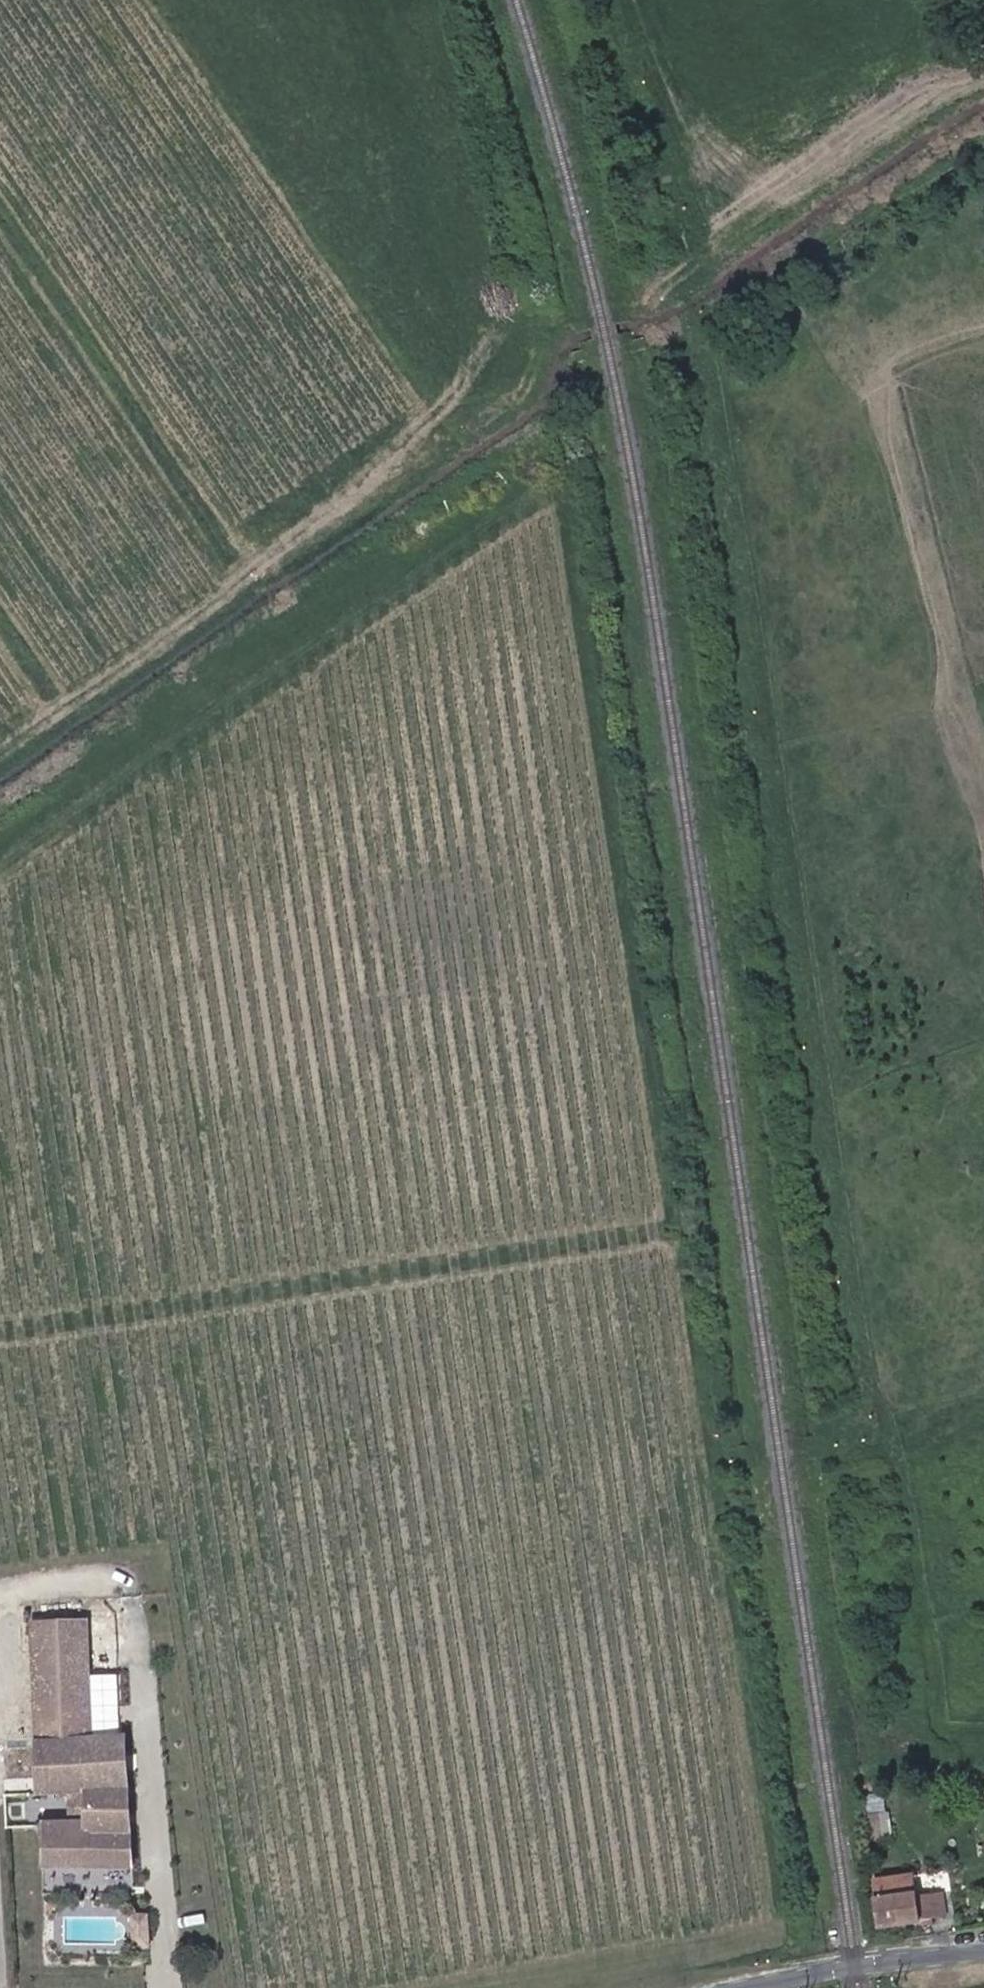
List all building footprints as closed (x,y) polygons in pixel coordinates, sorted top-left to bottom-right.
[(91,1622),(35,1624),(43,1794),(74,1793),(74,1833),(44,1833),(46,1871),(137,1865),(128,1739),(94,1740),(91,1622)] [(869,1796),(863,1797),(865,1817),(879,1815),(882,1841),(892,1840),(888,1806),(898,1805),(897,1793),(869,1796)] [(879,1815),(865,1817),(869,1843),(882,1841),(879,1815)] [(914,1875),(874,1881),(880,1927),(934,1919),(931,1895),(917,1897),(914,1875)] [(943,1893),(931,1895),(934,1919),(946,1918),(943,1893)]
